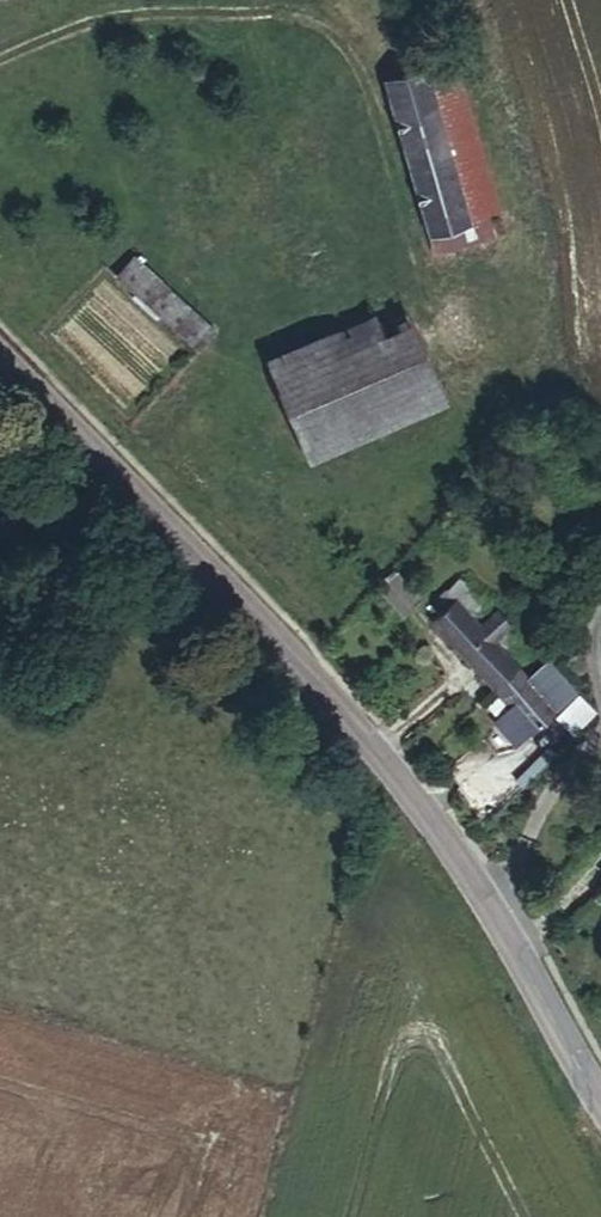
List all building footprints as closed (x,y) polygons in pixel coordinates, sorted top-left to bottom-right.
[(490,207),(448,60),(419,68),(460,214),(481,211),(490,207)] [(460,214),(419,68),(378,79),(426,256),(490,238),(481,211),(460,214)] [(207,323),(127,243),(105,265),(187,343),(207,323)] [(306,428),(427,380),(403,317),(281,366),(306,428)] [(306,428),(281,366),(263,372),(286,436),(306,428)] [(421,600),(388,568),(372,585),(404,617),(421,600)] [(486,607),(463,582),(440,603),(446,611),(459,601),(476,618),(486,607)] [(370,587),(402,619),(404,617),(372,585),(370,587)] [(484,626),(476,618),(459,601),(446,611),(433,623),(498,693),(524,669),(508,652),(484,626)] [(514,629),(516,623),(501,608),(484,626),(508,652),(523,638),(514,629)] [(524,669),(498,693),(513,710),(501,720),(502,733),(514,744),(526,743),(581,692),(554,663),(535,681),(524,669)] [(563,716),(576,729),(598,707),(586,694),(563,716)]
